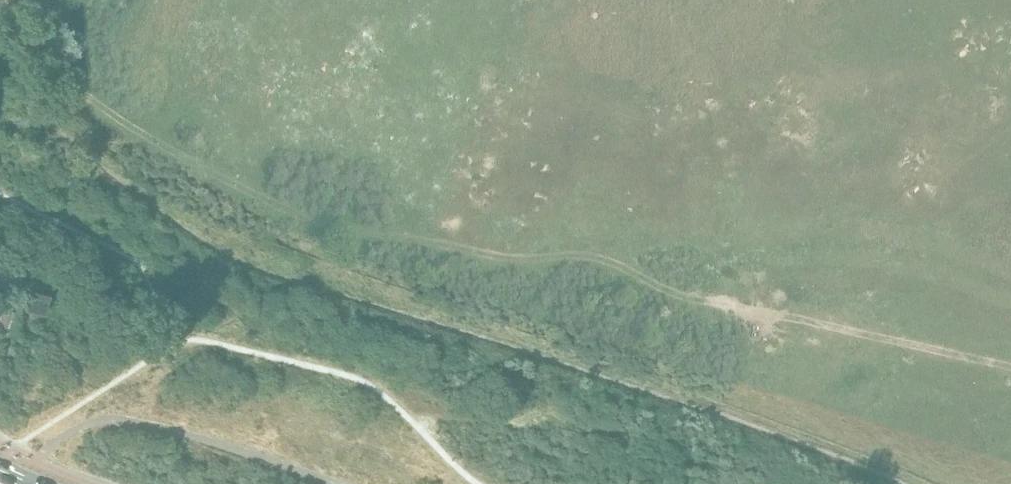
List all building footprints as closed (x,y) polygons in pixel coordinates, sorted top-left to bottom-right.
[(29,294),(24,311),(42,316),(46,298),(29,294)]
